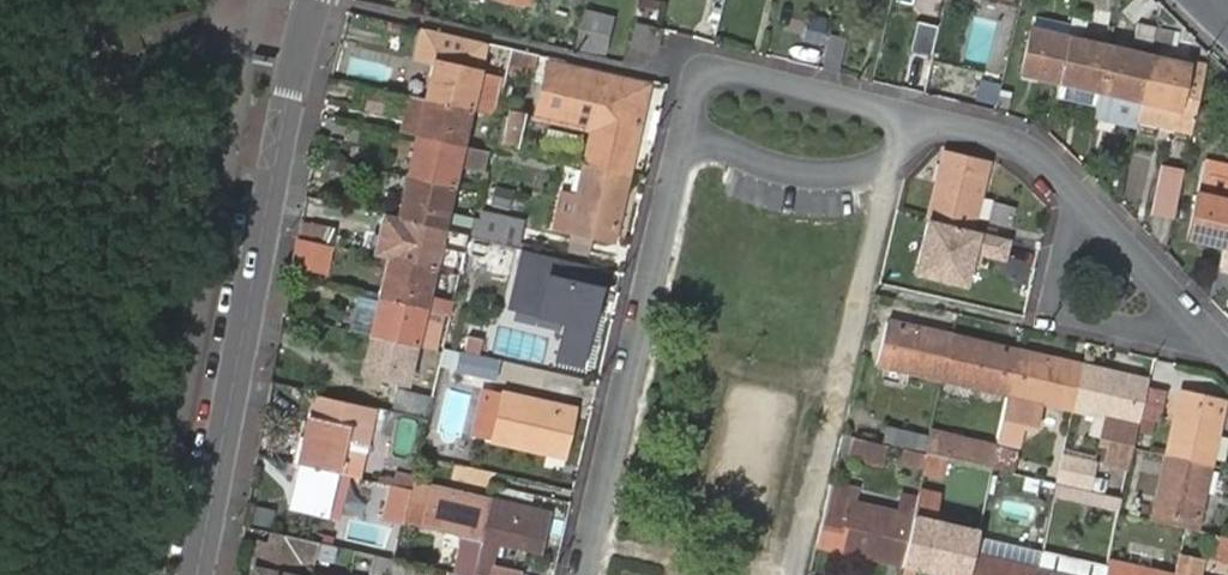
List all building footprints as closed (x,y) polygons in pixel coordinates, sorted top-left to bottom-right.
[(657,0),(635,0),(633,17),(655,19),(657,0)] [(584,8),(575,45),(603,52),(612,15),(584,8)] [(822,44),(824,19),(804,17),(802,43),(822,44)] [(912,20),(903,78),(927,82),(936,23),(912,20)] [(1063,74),(1073,31),(1038,22),(1028,66),(1063,74)] [(1113,40),(1073,31),(1063,74),(1102,82),(1113,40)] [(830,38),(823,71),(839,75),(846,42),(830,38)] [(1155,50),(1113,40),(1102,82),(1145,92),(1155,50)] [(1210,63),(1155,50),(1145,92),(1139,117),(1193,130),(1200,104),(1204,85),(1210,63)] [(531,74),(533,53),(506,51),(504,72),(531,74)] [(422,98),(466,109),(474,72),(430,61),(422,98)] [(595,132),(587,167),(626,176),(647,88),(548,64),(535,118),(595,132)] [(457,145),(466,109),(422,98),(413,135),(457,145)] [(495,145),(513,148),(519,113),(502,110),(495,145)] [(448,185),(457,145),(413,135),(404,175),(448,185)] [(928,218),(984,232),(986,223),(971,219),(983,164),(942,155),(928,218)] [(1207,159),(1203,175),(1227,181),(1227,164),(1207,159)] [(1173,215),(1184,170),(1163,166),(1153,210),(1173,215)] [(626,176),(587,167),(580,199),(571,233),(610,241),(626,176)] [(438,226),(448,185),(404,175),(395,216),(438,226)] [(1227,225),(1227,181),(1203,175),(1201,187),(1199,187),(1191,227),(1226,234),(1227,225)] [(1012,198),(993,192),(987,213),(1007,218),(1012,198)] [(571,233),(580,199),(562,195),(554,229),(571,233)] [(515,246),(522,218),(473,206),(467,230),(466,234),(515,246)] [(429,268),(438,226),(395,216),(385,258),(429,268)] [(1005,257),(1010,239),(984,232),(928,218),(914,271),(968,285),(977,250),(1005,257)] [(330,246),(333,230),(311,225),(307,241),(330,246)] [(507,280),(515,252),(465,240),(460,263),(458,268),(507,280)] [(419,309),(429,268),(385,258),(376,299),(419,309)] [(595,309),(529,292),(519,335),(585,351),(595,309)] [(417,318),(419,309),(376,299),(368,335),(410,345),(427,349),(433,323),(417,318)] [(942,378),(952,338),(884,323),(875,363),(942,378)] [(401,382),(410,345),(368,335),(359,372),(401,382)] [(1015,353),(952,338),(942,378),(1006,393),(1015,353)] [(490,380),(494,361),(456,352),(452,372),(490,380)] [(1081,368),(1015,353),(1006,393),(995,442),(1014,446),(1020,426),(1032,429),(1039,401),(1072,408),(1081,368)] [(1147,383),(1081,368),(1072,408),(1107,417),(1137,424),(1138,419),(1147,383)] [(1159,424),(1166,392),(1146,387),(1138,419),(1159,424)] [(1167,455),(1208,465),(1223,401),(1181,391),(1167,455)] [(374,406),(315,392),(299,464),(333,472),(342,438),(366,444),(374,406)] [(495,443),(506,398),(486,394),(475,438),(495,443)] [(571,414),(506,398),(495,443),(560,459),(571,414)] [(1137,424),(1107,417),(1101,442),(1111,444),(1107,461),(1128,466),(1137,424)] [(924,455),(928,438),(890,429),(886,446),(924,455)] [(993,449),(929,434),(928,438),(924,455),(988,470),(993,449)] [(880,468),(886,446),(859,440),(854,462),(880,468)] [(1016,454),(993,449),(988,470),(1012,475),(1016,454)] [(1193,530),(1208,465),(1167,455),(1152,520),(1185,528),(1193,530)] [(1089,493),(1096,464),(1061,456),(1055,485),(1086,492),(1088,493),(1089,493)] [(323,513),(333,472),(299,464),(289,506),(323,513)] [(493,501),(409,482),(407,489),(402,515),(485,535),(493,501)] [(830,549),(898,564),(910,514),(843,499),(845,489),(833,486),(825,520),(836,522),(835,531),(830,549)] [(969,555),(974,530),(923,518),(928,496),(915,492),(910,514),(898,564),(900,564),(911,567),(946,574),(964,574),(969,555)] [(476,574),(523,574),(524,574),(492,567),(499,539),(540,549),(548,513),(493,501),(485,535),(476,574)] [(825,520),(823,529),(835,531),(836,522),(825,520)] [(302,560),(319,564),(323,544),(298,538),(279,534),(276,548),(266,545),(260,569),(279,573),(279,574),(299,574),(302,560)] [(1206,567),(1227,572),(1227,538),(1214,534),(1206,567)] [(1198,558),(1179,553),(1173,574),(1195,574),(1198,558)] [(1035,570),(969,555),(964,574),(1034,574),(1035,570)] [(1105,560),(1102,574),(1165,574),(1105,560)] [(898,574),(901,574),(910,574),(911,567),(900,564),(898,574)]
